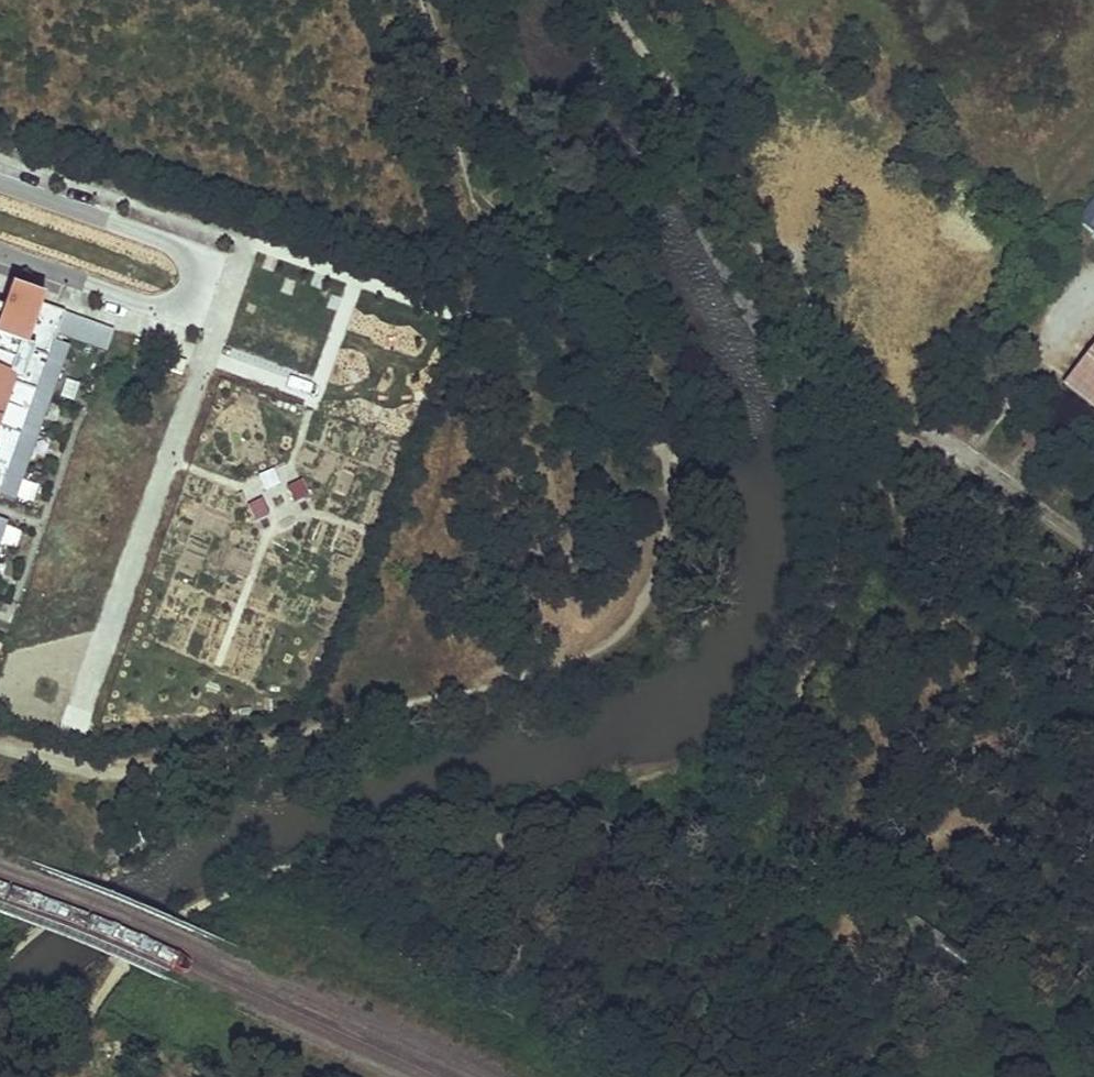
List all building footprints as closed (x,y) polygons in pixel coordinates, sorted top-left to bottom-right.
[(1071,221),(1093,240),(1093,193),(1071,221)] [(114,331),(12,296),(0,331),(0,497),(18,504),(73,349),(56,343),(58,336),(106,353),(114,331)] [(1061,389),(1093,414),(1093,347),(1088,354),(1061,389)]
